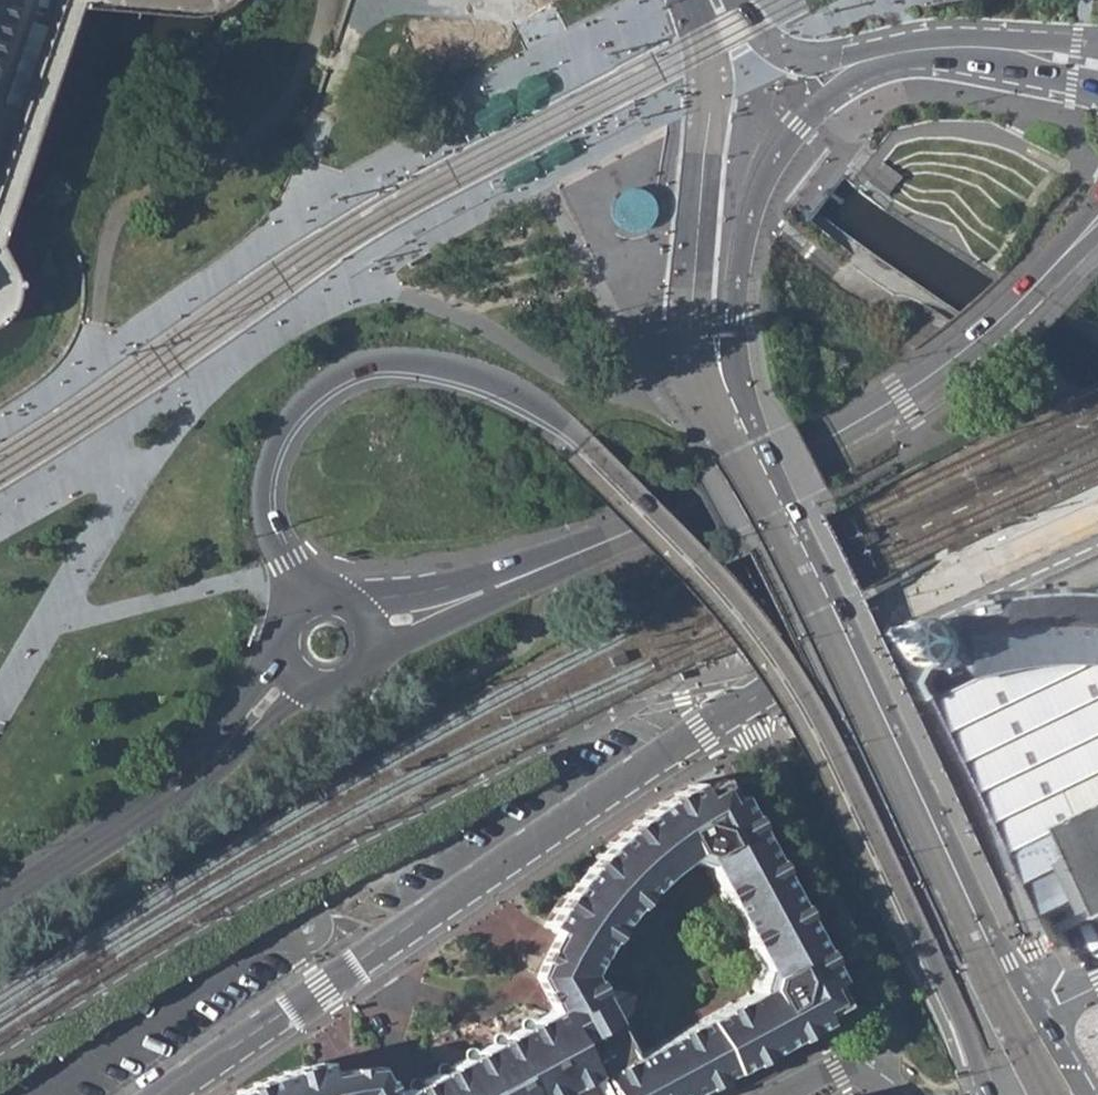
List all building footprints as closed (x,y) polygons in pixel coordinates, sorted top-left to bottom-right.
[(74,2),(73,0),(47,0),(0,147),(0,227),(74,2)] [(74,2),(176,11),(203,9),(220,0),(73,0),(74,2)] [(899,178),(881,164),(871,178),(889,191),(899,178)] [(651,196),(648,193),(642,189),(637,188),(630,188),(622,191),(618,193),(614,198),(611,204),(610,210),(611,214),(612,218),(615,224),(618,227),(622,230),(627,232),(634,233),(643,231),(648,228),(651,224),(654,220),(655,216),(656,210),(655,205),(654,201),(651,196)] [(3,315),(6,311),(9,305),(11,298),(12,294),(12,287),(9,274),(0,256),(0,318),(3,315)] [(1022,609),(999,614),(984,618),(979,631),(973,628),(967,627),(961,627),(956,629),(948,635),(943,642),(942,651),(944,659),(948,666),(954,671),(946,689),(951,698),(968,732),(984,766),(1001,800),(1017,833),(1034,867),(1046,892),(1059,920),(1095,902),(1097,907),(1097,600),(1064,603),(1040,605),(1022,609)] [(605,843),(580,871),(567,886),(550,909),(542,923),(551,928),(541,950),(529,976),(548,1009),(555,1005),(574,1041),(592,1074),(603,1094),(685,1094),(729,1071),(824,1020),(818,1010),(836,1001),(826,981),(836,976),(736,792),(726,797),(716,778),(697,789),(693,782),(674,792),(627,823),(605,843)] [(1059,920),(1068,938),(1097,923),(1097,907),(1095,902),(1059,920)] [(386,1094),(603,1094),(592,1074),(574,1041),(555,1005),(548,1009),(423,1076),(389,1094),(386,1094)] [(389,1094),(373,1065),(343,1068),(323,1070),(322,1060),(299,1066),(275,1073),(244,1086),(225,1094),(386,1094),(389,1094)]
